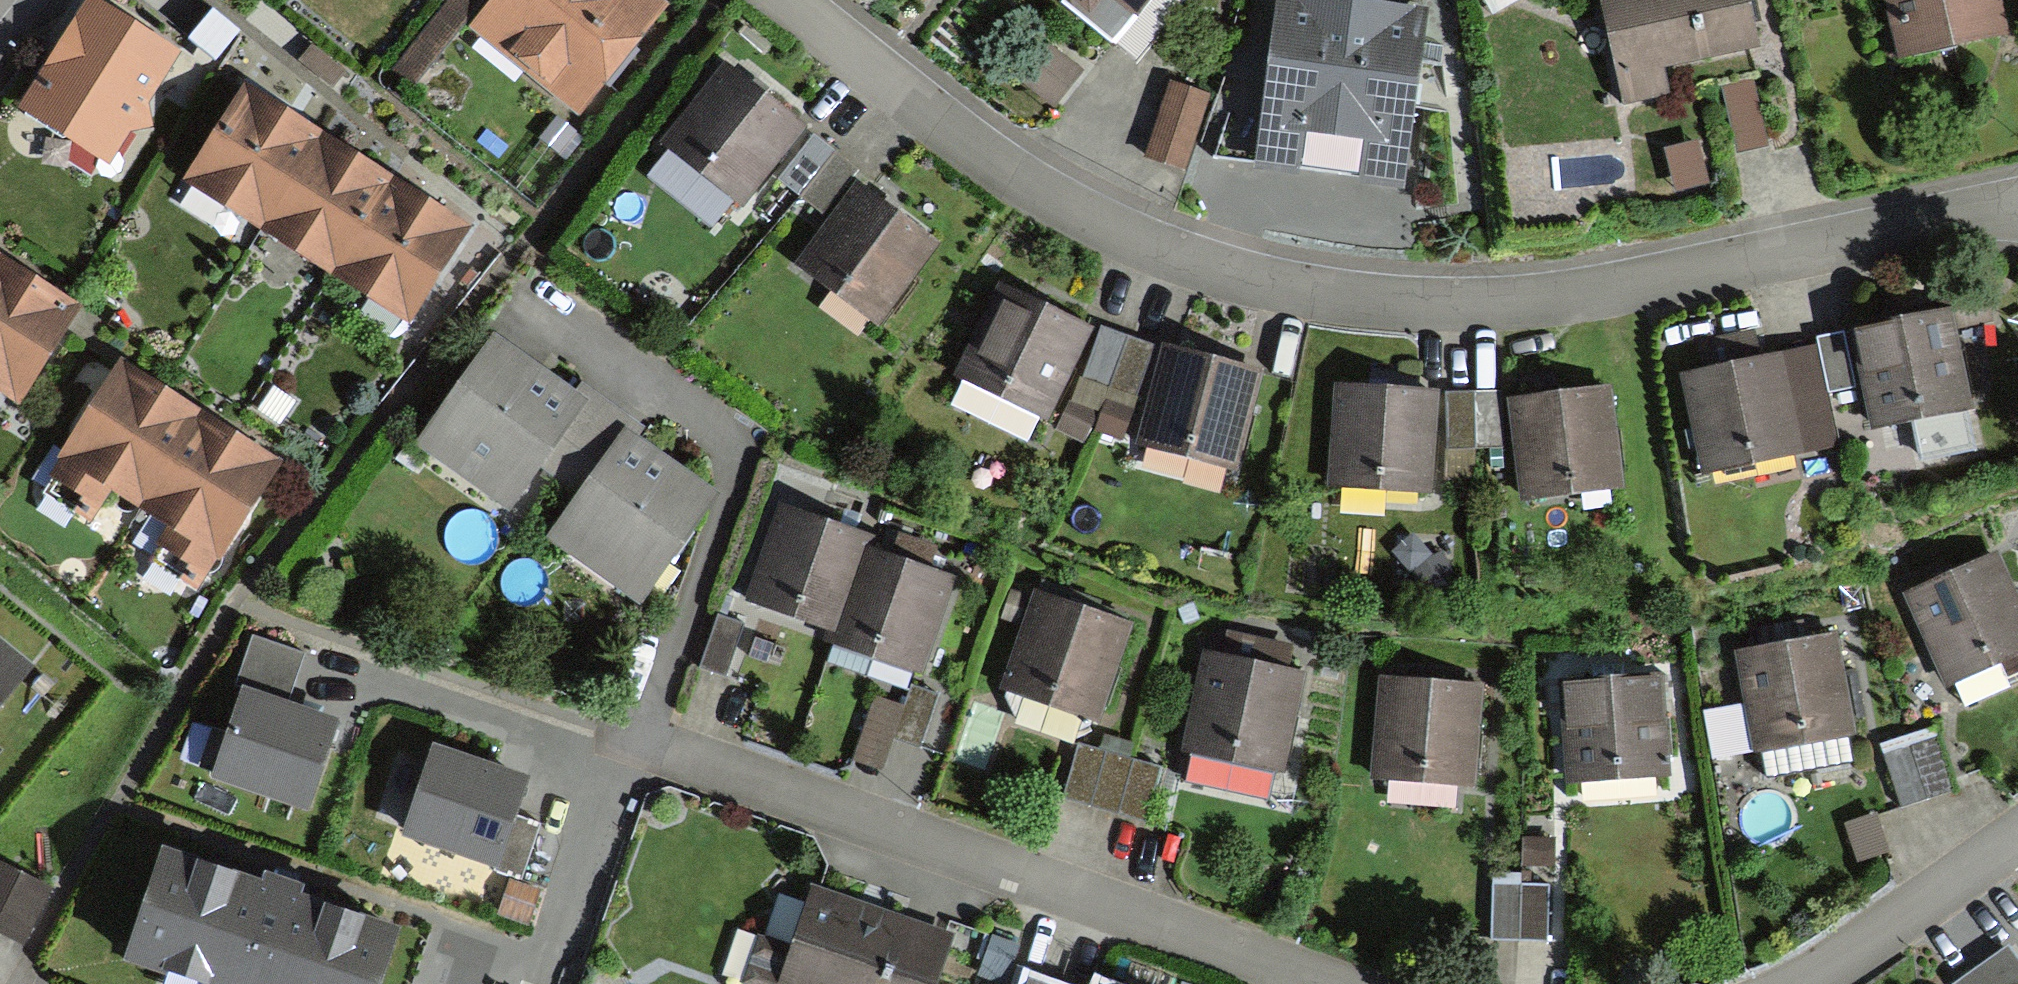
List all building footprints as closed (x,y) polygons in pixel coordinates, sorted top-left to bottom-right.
[(584,121),(672,17),(651,0),(450,0),(390,71),(412,90),(468,24),(584,121)] [(1065,1),(1058,10),(1132,66),(1183,1),(1181,0),(1063,0),(1065,1)] [(1368,0),(1275,0),(1255,177),(1410,194),(1431,7),(1368,0)] [(1625,109),(1667,100),(1660,67),(1759,45),(1749,0),(1600,0),(1625,109)] [(1897,63),(2007,38),(1998,0),(1882,0),(1897,63)] [(19,113),(107,169),(132,133),(153,128),(148,107),(179,58),(90,2),(19,113)] [(1076,76),(1046,53),(1021,86),(1051,108),(1076,76)] [(724,62),(656,143),(741,211),(772,173),(807,131),(757,90),(724,62)] [(1754,82),(1719,90),(1734,154),(1769,146),(1754,82)] [(1185,173),(1209,99),(1168,85),(1143,159),(1185,173)] [(184,188),(260,235),(321,138),(246,90),(184,188)] [(822,214),(856,173),(807,131),(772,173),(822,214)] [(396,184),(321,138),(260,235),(334,282),(396,184)] [(1696,143),(1666,151),(1678,195),(1707,188),(1696,143)] [(470,232),(396,184),(334,282),(408,328),(470,232)] [(888,211),(850,185),(793,263),(877,323),(934,245),(888,211)] [(0,261),(0,262),(0,402),(15,412),(79,312),(0,261)] [(1037,305),(999,286),(953,377),(1048,426),(1094,334),(1037,305)] [(1896,329),(1851,339),(1869,431),(1974,409),(1954,317),(1896,329)] [(1154,345),(1100,326),(1082,379),(1136,397),(1154,345)] [(1842,335),(1815,341),(1817,350),(1827,394),(1854,388),(1842,335)] [(577,396),(495,337),(416,449),(515,519),(547,475),(558,483),(611,407),(583,387),(577,396)] [(1204,357),(1163,346),(1135,446),(1236,474),(1264,374),(1204,357)] [(1746,366),(1682,380),(1704,476),(1839,446),(1827,394),(1817,350),(1746,366)] [(108,498),(135,515),(201,416),(119,362),(30,495),(86,532),(108,498)] [(1376,392),(1341,390),(1333,491),(1430,499),(1438,397),(1376,392)] [(1500,391),(1446,394),(1448,448),(1502,446),(1500,391)] [(1553,401),(1511,406),(1522,504),(1624,493),(1613,395),(1553,401)] [(1072,402),(1058,431),(1083,443),(1096,414),(1072,402)] [(641,429),(611,407),(558,483),(578,495),(545,541),(638,608),(719,496),(635,436),(641,429)] [(281,469),(201,416),(135,515),(161,533),(141,564),(196,600),(281,469)] [(818,526),(779,512),(746,606),(832,636),(862,549),(865,542),(818,526)] [(916,568),(862,549),(832,636),(829,643),(922,676),(956,582),(916,568)] [(1905,596),(1948,690),(2017,659),(2017,596),(1999,554),(1945,579),(1905,596)] [(1097,722),(1130,626),(1075,607),(1035,594),(1002,690),(1097,722)] [(742,626),(716,617),(699,666),(725,675),(742,626)] [(1801,642),(1735,653),(1753,755),(1858,736),(1840,635),(1801,642)] [(304,656),(253,640),(237,688),(245,691),(230,736),(214,731),(202,768),(215,772),(211,784),(309,815),(337,729),(310,720),(286,713),(304,656)] [(1279,776),(1303,677),(1233,661),(1208,655),(1184,754),(1279,776)] [(29,678),(0,656),(0,715),(29,678)] [(1479,794),(1491,687),(1424,681),(1381,676),(1370,783),(1479,794)] [(1604,686),(1560,689),(1566,788),(1669,782),(1662,683),(1604,686)] [(902,711),(872,701),(852,762),(884,773),(895,741),(919,748),(936,695),(910,687),(902,711)] [(1933,730),(1878,747),(1896,805),(1951,788),(1933,730)] [(1162,770),(1078,747),(1064,799),(1148,822),(1162,770)] [(498,775),(434,751),(400,844),(520,887),(542,827),(519,819),(531,786),(498,775)] [(1886,857),(1874,814),(1841,824),(1853,867),(1886,857)] [(165,857),(127,973),(160,983),(382,983),(398,934),(279,895),(165,857)] [(20,948),(50,892),(0,865),(0,937),(20,948)] [(813,886),(791,945),(763,934),(744,983),(937,983),(954,938),(901,918),(813,886)] [(1547,889),(1494,888),(1492,943),(1545,944),(1547,889)] [(2013,938),(1950,981),(1952,983),(2017,983),(2017,945),(2013,938)]
